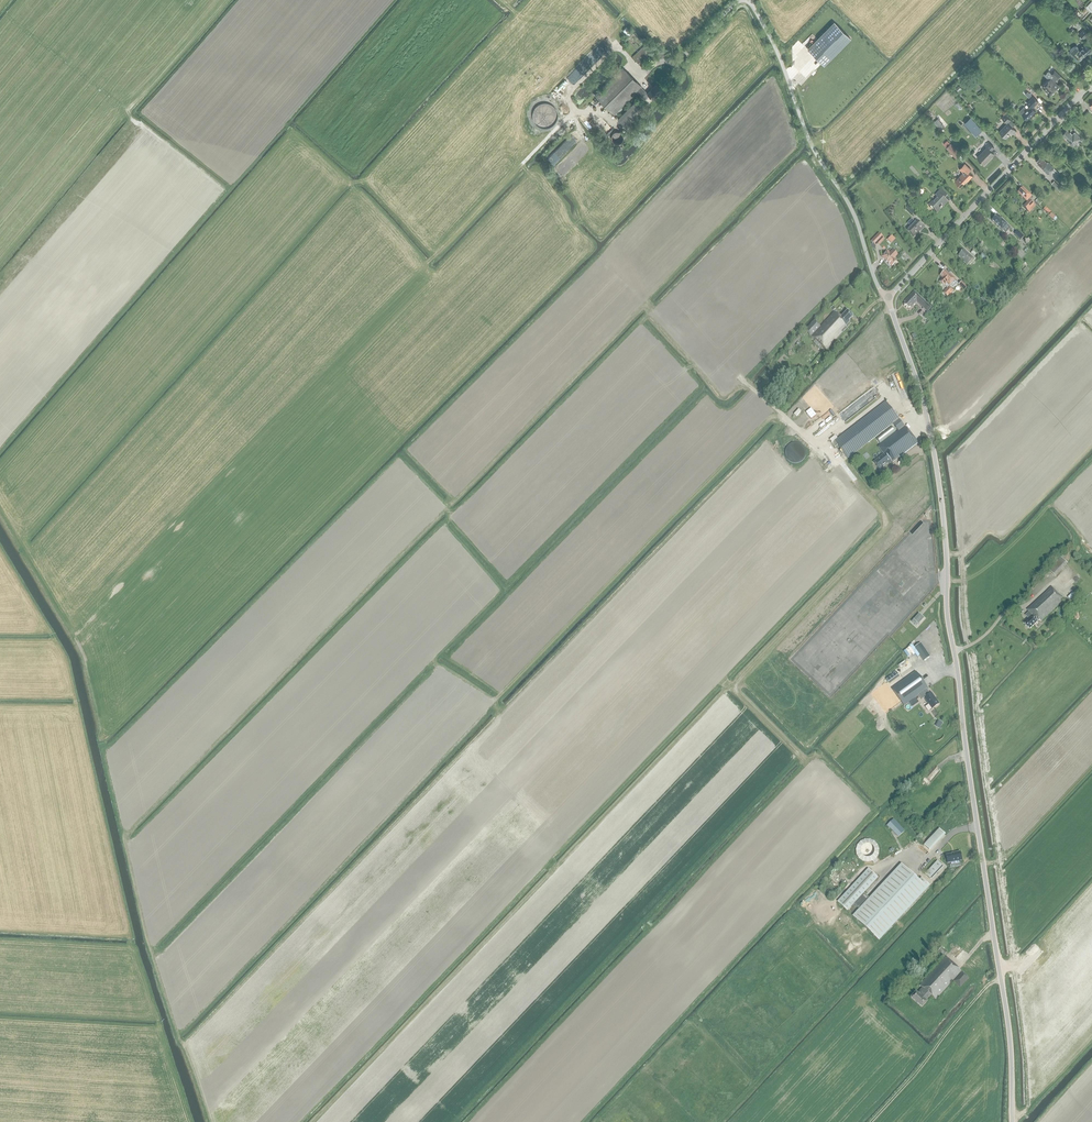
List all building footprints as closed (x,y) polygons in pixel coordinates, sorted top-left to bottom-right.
[(824,66),(851,39),(834,22),(808,49),(824,66)] [(1089,34),(1083,29),(1079,34),(1084,39),(1089,34)] [(1084,47),(1082,46),(1078,50),(1080,51),(1078,54),(1083,59),(1088,54),(1090,55),(1091,53),(1091,48),(1087,44),(1084,47)] [(654,54),(645,45),(632,57),(641,66),(654,54)] [(595,96),(596,97),(614,115),(637,92),(644,100),(649,95),(653,100),(662,91),(656,85),(647,94),(641,88),(642,87),(623,68),(595,96)] [(1043,88),(1045,90),(1051,95),(1059,87),(1054,82),(1057,80),(1061,76),(1054,70),(1051,74),(1053,76),(1051,79),(1051,78),(1042,87),(1043,88)] [(566,80),(561,85),(568,92),(573,87),(566,80)] [(1030,107),(1027,110),(1024,107),(1019,112),(1027,120),(1035,111),(1032,108),(1038,102),(1033,97),(1027,104),(1030,107)] [(648,112),(636,100),(618,119),(630,130),(648,112)] [(1001,118),(1007,123),(999,132),(1006,139),(1012,132),(1013,134),(1016,131),(1012,127),(1015,124),(1005,114),(1001,118)] [(971,117),(964,124),(975,136),(982,130),(971,117)] [(938,118),(934,122),(942,130),(946,126),(938,118)] [(601,127),(609,132),(612,127),(604,122),(601,127)] [(1073,147),(1078,142),(1081,139),(1075,133),(1072,135),(1067,130),(1062,135),(1068,140),(1067,141),(1073,147)] [(612,137),(612,138),(612,139),(612,140),(613,141),(613,142),(614,142),(615,143),(616,143),(616,144),(617,144),(618,144),(619,144),(619,143),(620,143),(621,143),(622,142),(623,141),(623,140),(623,139),(624,138),(623,137),(623,136),(623,135),(622,134),(621,133),(620,133),(619,132),(618,132),(617,132),(616,132),(615,132),(615,133),(614,133),(614,134),(613,134),(613,135),(612,135),(612,136),(612,137)] [(554,165),(578,141),(571,135),(548,158),(554,165)] [(977,158),(984,164),(994,154),(991,151),(994,148),(989,142),(985,146),(987,147),(977,158)] [(961,154),(951,143),(946,148),(956,159),(961,154)] [(1054,168),(1048,162),(1047,163),(1042,158),(1041,159),(1040,157),(1037,161),(1038,163),(1037,164),(1042,168),(1042,169),(1048,175),(1054,168)] [(963,173),(959,178),(955,181),(961,187),(967,181),(967,182),(973,176),(968,172),(971,170),(965,164),(959,169),(963,172),(963,173)] [(925,172),(930,178),(934,175),(930,171),(929,171),(927,169),(925,172)] [(1062,188),(1054,181),(1051,184),(1059,191),(1062,188)] [(1017,193),(1026,202),(1031,196),(1022,188),(1017,193)] [(947,196),(940,189),(935,195),(937,197),(929,205),(937,213),(946,203),(943,200),(947,196)] [(1029,200),(1022,206),(1027,211),(1034,204),(1029,200)] [(916,211),(909,205),(906,208),(913,214),(916,211)] [(997,215),(992,220),(1002,230),(1007,225),(997,215)] [(913,237),(914,237),(913,237),(919,231),(920,231),(924,227),(919,223),(918,223),(916,221),(914,222),(911,220),(908,223),(910,226),(906,230),(913,237)] [(1024,236),(1018,230),(1014,234),(1020,240),(1024,236)] [(883,238),(879,234),(871,242),(875,246),(883,238)] [(897,255),(894,252),(892,250),(889,253),(887,251),(881,257),(891,266),(896,261),(894,259),(897,255)] [(965,253),(963,250),(958,256),(964,261),(963,262),(967,265),(973,258),(966,252),(965,253)] [(988,259),(983,253),(979,257),(984,263),(988,259)] [(942,278),(939,282),(944,286),(947,288),(943,293),(947,297),(953,291),(952,289),(957,284),(958,285),(959,284),(954,280),(955,279),(950,275),(945,271),(940,276),(942,278)] [(959,284),(958,285),(964,291),(968,287),(962,281),(959,284)] [(910,308),(916,302),(923,308),(927,304),(914,291),(904,302),(905,303),(904,305),(908,308),(909,307),(910,308)] [(853,316),(847,310),(841,317),(835,311),(820,326),(814,321),(804,331),(826,351),(843,333),(842,333),(847,328),(845,327),(850,322),(849,321),(853,316)] [(865,393),(840,414),(846,421),(880,393),(875,387),(873,388),(875,390),(868,396),(865,393)] [(918,443),(915,439),(885,402),(835,441),(848,458),(893,424),(899,431),(878,447),(884,455),(874,463),(880,470),(889,463),(889,464),(892,462),(893,463),(918,443)] [(895,431),(892,426),(876,438),(880,444),(895,431)] [(1055,576),(1068,563),(1061,557),(1048,569),(1055,576)] [(1041,622),(1063,600),(1051,587),(1027,610),(1030,614),(1027,617),(1027,618),(1022,623),(1030,630),(1040,621),(1041,622)] [(924,618),(919,614),(911,622),(916,626),(924,618)] [(924,661),(930,657),(920,643),(914,648),(924,661)] [(899,667),(890,672),(892,676),(905,669),(903,666),(908,663),(906,660),(897,664),(899,667)] [(904,706),(919,696),(922,700),(924,698),(932,709),(939,704),(931,693),(930,694),(926,690),(928,689),(916,672),(892,689),(904,706)] [(939,770),(935,766),(925,778),(923,780),(927,784),(929,782),(939,770)] [(892,825),(889,828),(898,836),(903,831),(893,820),(891,823),(892,825)] [(929,850),(945,834),(939,828),(923,843),(929,850)] [(952,855),(946,856),(947,863),(961,861),(960,852),(952,854),(952,855)] [(939,864),(937,861),(925,874),(930,879),(942,866),(941,866),(943,864),(941,862),(939,864)] [(929,886),(921,878),(919,881),(901,864),(869,898),(861,890),(875,875),(868,869),(837,901),(847,910),(853,904),(859,909),(853,916),(879,940),(929,886)] [(884,873),(887,876),(894,870),(891,867),(884,873)] [(777,932),(770,944),(774,946),(781,934),(777,932)] [(947,953),(941,948),(938,951),(943,956),(947,953)] [(968,978),(945,957),(920,985),(922,988),(917,993),(915,991),(910,997),(921,1008),(927,1002),(926,1001),(931,995),(935,1000),(952,981),(960,987),(968,978)]
